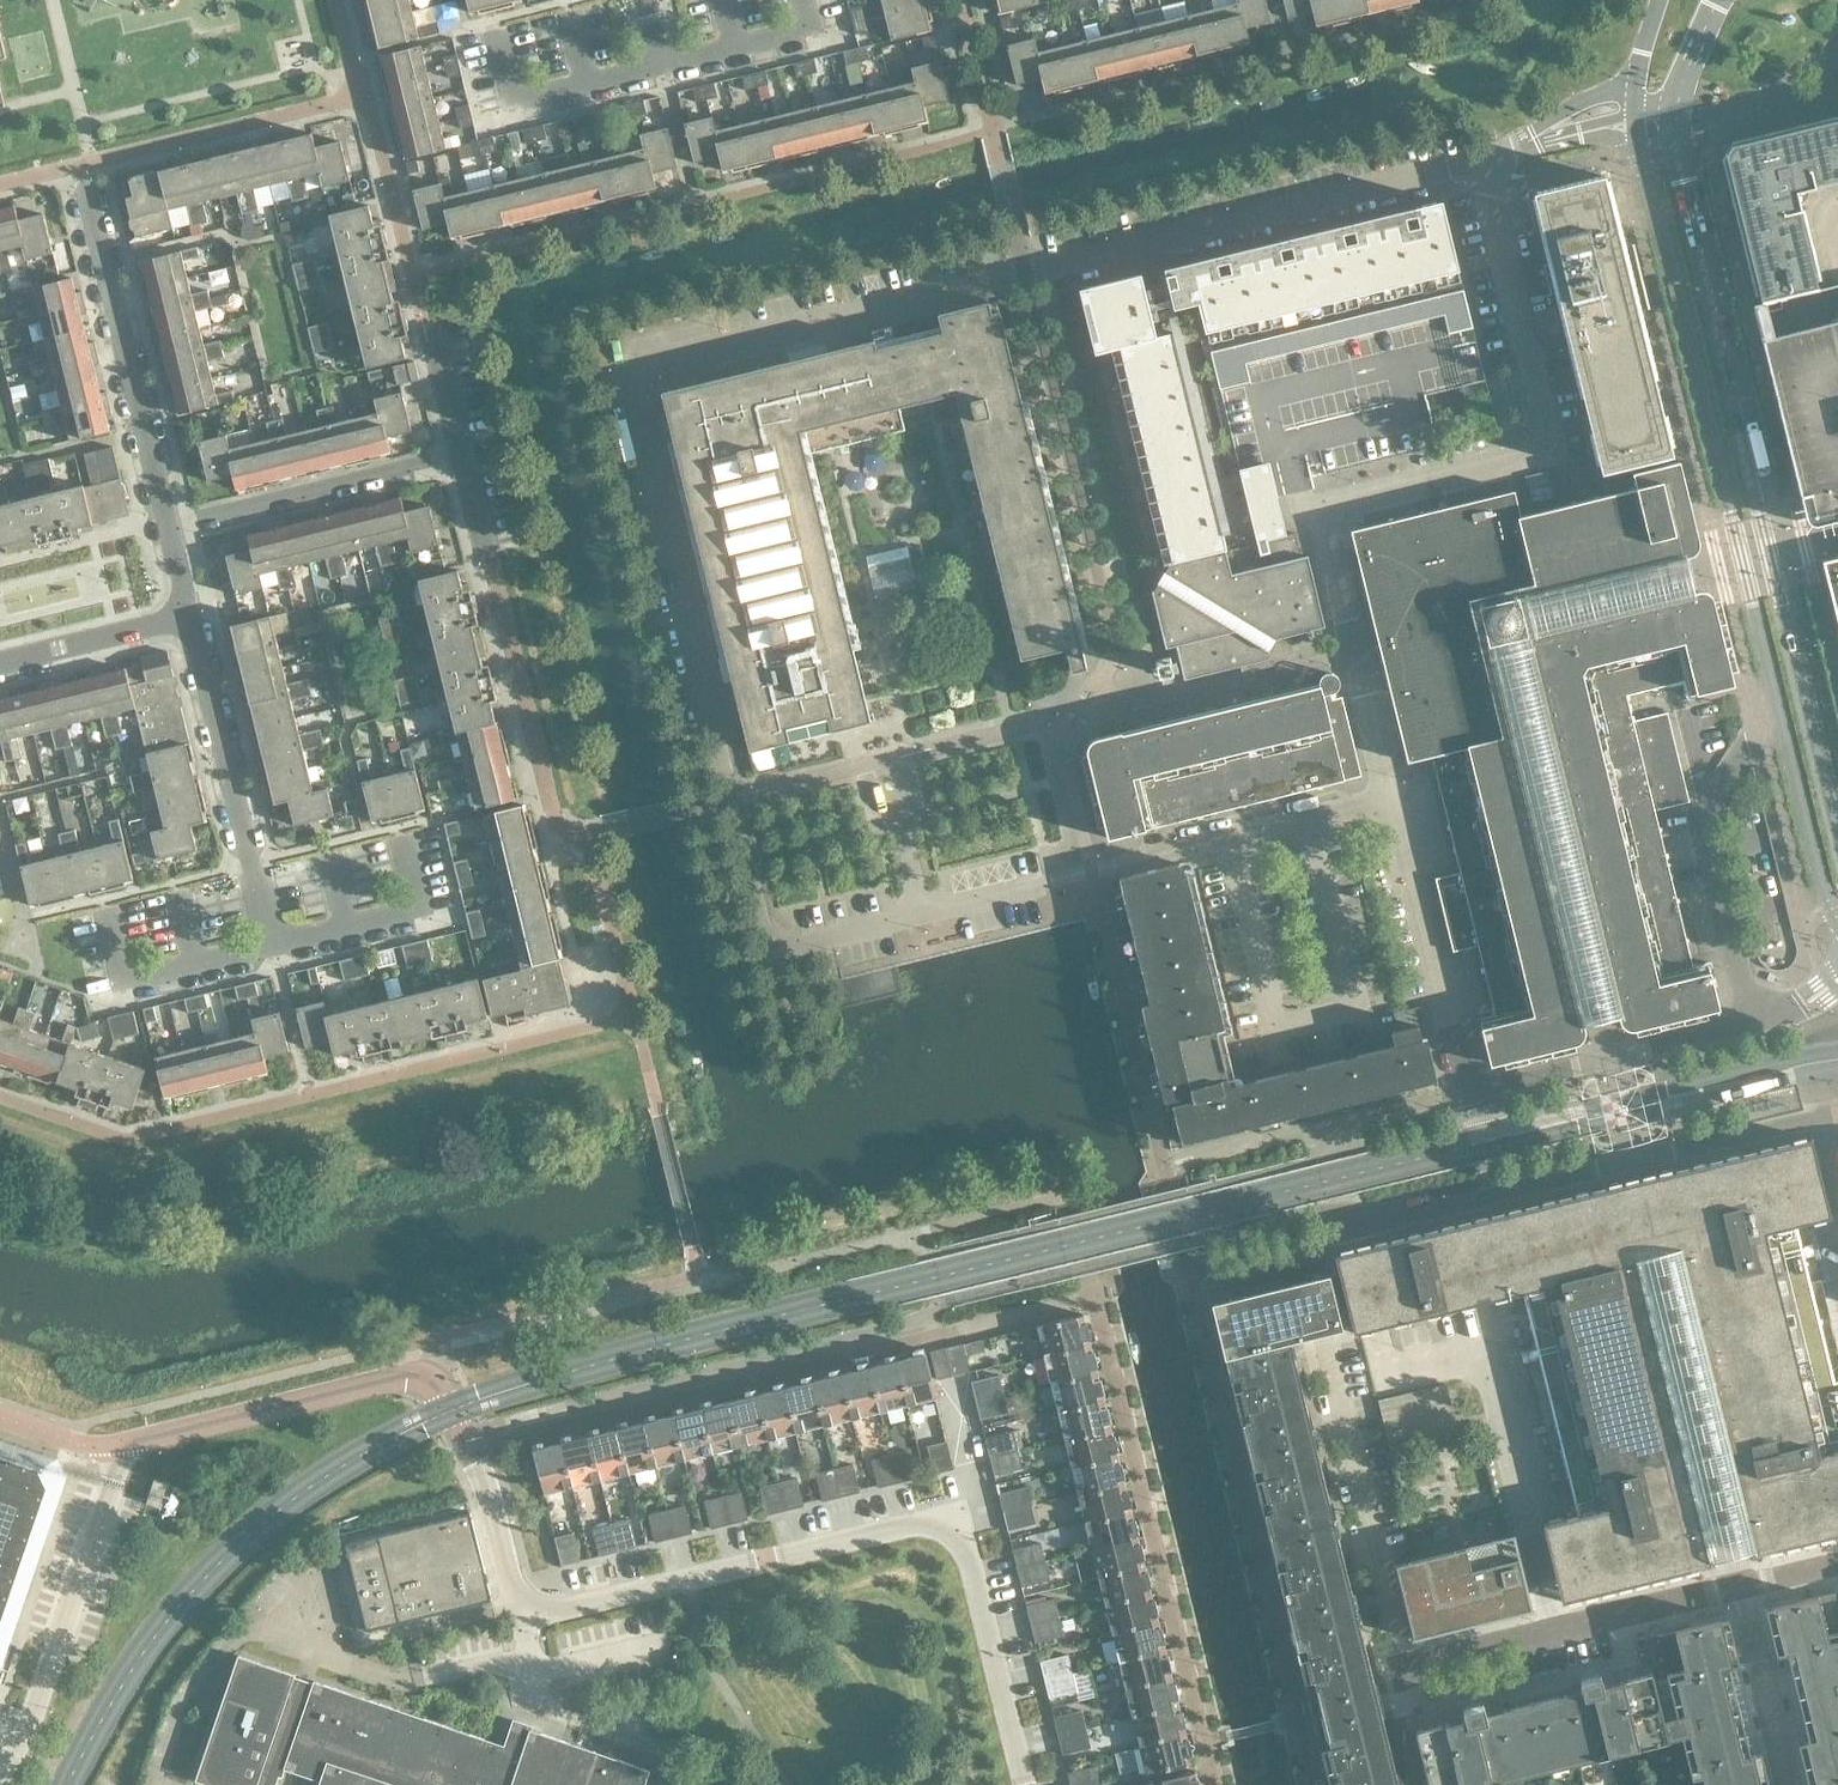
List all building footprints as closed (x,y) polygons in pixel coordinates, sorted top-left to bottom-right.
[(368,2),(364,3),(369,22),(412,11),(410,0),(368,0),(368,2)] [(469,11),(478,9),(479,13),(497,9),(495,0),(467,0),(469,11)] [(497,9),(515,4),(514,0),(515,0),(495,0),(497,9)] [(885,13),(928,3),(928,0),(882,0),(885,13)] [(1039,0),(993,0),(994,5),(998,5),(1000,13),(1040,3),(1039,0)] [(1077,0),(1065,0),(1068,11),(1079,9),(1077,0)] [(1089,0),(1077,0),(1079,9),(1090,6),(1089,0)] [(1266,0),(1236,0),(1237,3),(1243,28),(1246,28),(1271,21),(1266,0)] [(1288,17),(1313,11),(1315,11),(1313,0),(1283,0),(1288,17)] [(1338,0),(1313,0),(1315,11),(1313,11),(1316,25),(1325,23),(1326,27),(1344,23),(1338,0)] [(1364,0),(1338,0),(1344,23),(1361,18),(1360,14),(1367,12),(1364,0)] [(1391,0),(1364,0),(1367,12),(1375,11),(1376,15),(1394,10),(1391,0)] [(1394,10),(1412,6),(1411,2),(1418,0),(1391,0),(1394,10)] [(933,20),(928,3),(885,13),(891,39),(930,30),(928,21),(933,20)] [(1243,28),(1237,3),(1213,9),(1224,52),(1242,48),(1241,44),(1249,42),(1246,28),(1243,28)] [(864,5),(849,8),(853,21),(867,17),(864,5)] [(1224,52),(1213,9),(1188,15),(1197,54),(1205,53),(1206,57),(1224,52)] [(416,28),(412,11),(369,22),(373,39),(377,38),(379,47),(439,32),(437,23),(416,28)] [(1012,26),(1010,15),(999,18),(1002,28),(1012,26)] [(1197,54),(1188,15),(1163,21),(1173,65),(1192,60),(1190,56),(1197,54)] [(870,30),(867,17),(853,21),(856,34),(870,30)] [(1173,65),(1163,21),(1137,27),(1147,67),(1154,65),(1155,69),(1173,65)] [(1147,67),(1137,27),(1112,34),(1122,77),(1140,73),(1139,69),(1147,67)] [(1032,34),(1033,39),(1042,78),(1041,78),(1044,92),(1053,90),(1054,94),(1072,90),(1061,46),(1047,50),(1043,32),(1032,34)] [(1122,77),(1112,34),(1086,40),(1096,79),(1103,78),(1104,82),(1122,77)] [(935,44),(932,35),(922,37),(925,47),(935,44)] [(1042,78),(1033,39),(1007,45),(1016,84),(1041,78),(1042,78)] [(1096,79),(1086,40),(1061,46),(1072,90),(1090,85),(1089,81),(1096,79)] [(427,71),(421,45),(381,54),(383,63),(379,64),(383,82),(427,71)] [(866,45),(859,47),(855,48),(858,62),(869,59),(866,45)] [(858,62),(855,48),(843,51),(847,64),(858,62)] [(459,63),(457,53),(443,57),(446,67),(459,63)] [(817,72),(814,58),(804,60),(807,74),(817,72)] [(807,74),(804,60),(794,63),(797,77),(807,74)] [(901,66),(905,84),(918,81),(924,106),(948,100),(939,61),(912,67),(911,63),(901,66)] [(462,73),(459,63),(446,67),(448,77),(462,73)] [(768,84),(765,70),(753,73),(757,86),(768,84)] [(433,97),(427,71),(383,82),(388,100),(392,99),(394,106),(433,97)] [(757,86),(753,73),(742,76),(746,89),(757,86)] [(918,81),(905,84),(891,87),(902,130),(920,126),(919,122),(927,120),(924,106),(918,81)] [(717,96),(714,83),(704,85),(707,99),(717,96)] [(707,99),(704,85),(693,88),(697,101),(707,99)] [(902,130),(891,87),(866,93),(875,132),(883,131),(884,135),(902,130)] [(875,132),(866,93),(841,99),(851,143),(869,138),(868,134),(875,132)] [(439,122),(433,97),(394,106),(396,113),(391,114),(395,132),(439,122)] [(851,143),(841,99),(816,105),(825,144),(833,142),(833,147),(851,143)] [(647,114),(643,100),(633,102),(637,116),(647,114)] [(637,116),(633,102),(623,105),(626,119),(637,116)] [(472,114),(469,104),(455,107),(458,117),(472,114)] [(825,144),(816,105),(790,111),(800,155),(818,151),(817,146),(825,144)] [(800,155),(790,111),(765,117),(774,157),(781,155),(782,159),(800,155)] [(598,125),(595,112),(584,114),(587,128),(598,125)] [(474,124),(472,114),(458,117),(460,127),(474,124)] [(587,128),(584,114),(572,117),(575,131),(587,128)] [(711,116),(684,123),(694,162),(719,156),(713,130),(715,129),(711,116)] [(1800,126),(1760,136),(1733,142),(1733,143),(1734,146),(1727,157),(1724,158),(1723,158),(1727,176),(1735,207),(1747,255),(1756,294),(1759,294),(1761,303),(1818,289),(1818,287),(1817,287),(1815,280),(1818,279),(1808,240),(1796,192),(1815,187),(1837,182),(1837,116),(1800,126)] [(774,157),(765,117),(739,123),(750,167),(768,163),(767,159),(774,157)] [(446,148),(439,122),(395,132),(400,150),(405,149),(406,158),(446,148)] [(750,167),(739,123),(715,129),(713,130),(719,156),(723,169),(731,167),(732,172),(750,167)] [(547,138),(543,124),(533,127),(537,140),(547,138)] [(537,140),(533,127),(523,129),(526,143),(537,140)] [(677,166),(667,127),(640,134),(643,147),(650,173),(653,173),(677,166)] [(298,136),(296,129),(284,132),(301,199),(309,197),(304,176),(320,172),(322,172),(316,146),(313,133),(298,136)] [(301,199),(284,132),(273,135),(275,142),(261,145),(270,184),(287,180),(292,201),(301,199)] [(508,134),(512,150),(521,148),(517,132),(508,134)] [(497,150),(493,136),(482,139),(485,153),(497,150)] [(485,153),(482,139),(470,142),(474,156),(485,153)] [(341,140),(316,146),(322,172),(320,172),(323,186),(351,180),(341,140)] [(248,148),(246,141),(234,144),(250,212),(259,210),(254,188),(270,184),(261,145),(248,148)] [(581,160),(592,157),(588,141),(577,144),(581,160)] [(250,212),(234,144),(223,147),(224,154),(211,157),(220,197),(237,192),(242,214),(250,212)] [(650,173),(643,147),(620,153),(630,197),(649,193),(647,188),(656,186),(653,173),(650,173)] [(630,197),(620,153),(594,159),(604,199),(611,197),(612,201),(630,197)] [(197,161),(195,154),(184,156),(200,224),(208,222),(203,201),(220,197),(211,157),(197,161)] [(200,224),(184,156),(172,159),(174,166),(159,170),(169,209),(187,205),(192,226),(200,224)] [(604,199),(594,159),(569,166),(580,209),(598,205),(597,201),(604,199)] [(419,170),(417,160),(406,162),(409,173),(419,170)] [(580,209),(569,166),(544,172),(553,211),(561,209),(562,214),(580,209)] [(129,170),(113,174),(116,185),(124,184),(128,204),(136,236),(173,228),(169,209),(159,170),(131,177),(129,170)] [(553,211),(544,172),(518,178),(529,222),(547,218),(546,213),(553,211)] [(439,179),(440,183),(450,222),(448,222),(452,236),(459,234),(460,238),(478,234),(468,191),(453,194),(449,176),(439,179)] [(1589,180),(1533,194),(1549,256),(1551,264),(1556,288),(1563,286),(1567,303),(1561,305),(1561,308),(1563,308),(1567,324),(1565,324),(1568,335),(1602,473),(1631,465),(1673,455),(1669,438),(1666,438),(1662,421),(1664,421),(1637,310),(1633,294),(1622,247),(1604,176),(1589,180)] [(529,222),(518,178),(493,184),(502,224),(510,222),(511,226),(529,222)] [(450,222),(440,183),(413,189),(423,228),(448,222),(450,222)] [(502,224),(493,184),(468,191),(478,234),(496,230),(495,225),(502,224)] [(344,195),(346,206),(356,203),(354,193),(344,195)] [(1459,270),(1442,200),(1164,268),(1166,275),(1160,276),(1174,332),(1156,336),(1141,274),(1101,284),(1087,288),(1103,351),(1120,347),(1173,562),(1226,549),(1227,549),(1223,533),(1229,532),(1174,308),(1198,302),(1205,332),(1206,332),(1240,471),(1269,464),(1277,497),(1314,488),(1312,477),(1318,475),(1324,474),(1438,446),(1432,424),(1425,395),(1485,380),(1475,340),(1474,334),(1473,327),(1463,290),(1459,270)] [(0,208),(0,258),(3,272),(12,270),(7,249),(22,245),(25,245),(19,219),(15,205),(0,209),(0,208)] [(403,311),(401,304),(394,305),(390,292),(398,291),(388,249),(387,246),(389,245),(385,228),(382,228),(380,218),(373,220),(369,205),(331,214),(342,261),(354,309),(368,367),(407,358),(403,343),(410,341),(407,329),(409,329),(405,310),(403,311)] [(44,213),(19,219),(25,245),(22,245),(25,259),(53,253),(44,213)] [(199,255),(197,246),(142,259),(144,267),(139,268),(144,286),(187,276),(183,259),(199,255)] [(316,258),(293,264),(299,289),(322,284),(316,258)] [(56,266),(46,268),(48,278),(59,276),(56,266)] [(191,293),(187,276),(144,286),(148,304),(152,303),(154,311),(210,297),(208,289),(191,293)] [(75,292),(72,277),(32,287),(37,305),(16,310),(18,319),(85,302),(83,291),(75,292)] [(213,305),(228,302),(226,293),(211,297),(213,305)] [(212,305),(210,297),(154,311),(156,318),(152,319),(156,337),(199,326),(195,310),(212,305)] [(88,313),(85,302),(18,319),(20,327),(41,322),(45,338),(84,329),(81,315),(88,313)] [(989,302),(939,315),(943,332),(876,349),(874,341),(662,392),(716,613),(744,727),(750,750),(871,720),(865,697),(860,676),(853,648),(805,454),(905,430),(899,406),(918,401),(916,393),(935,388),(937,397),(956,392),(968,443),(976,441),(981,460),(973,462),(983,501),(991,499),(996,519),(987,521),(997,560),(1005,558),(1010,578),(1002,579),(1011,619),(1019,617),(1024,636),(1016,638),(1021,658),(1066,647),(1072,671),(1087,668),(1082,649),(1088,648),(1027,400),(1021,401),(999,311),(991,313),(989,302)] [(1205,332),(1198,302),(1174,308),(1229,532),(1223,533),(1227,549),(1226,549),(1232,573),(1273,563),(1270,552),(1259,555),(1256,542),(1239,471),(1240,471),(1206,332),(1205,332)] [(1758,339),(1803,517),(1837,509),(1837,319),(1829,322),(1758,339)] [(328,323),(308,327),(315,352),(334,348),(328,323)] [(204,343),(199,326),(156,337),(161,355),(165,354),(167,361),(222,348),(220,339),(204,343)] [(88,342),(84,329),(45,338),(49,355),(28,360),(30,369),(98,352),(95,341),(88,342)] [(224,356),(222,348),(167,361),(168,368),(164,369),(168,387),(212,377),(208,360),(224,356)] [(101,364),(98,352),(30,369),(32,377),(53,372),(58,389),(97,379),(93,366),(101,364)] [(387,388),(400,385),(418,380),(414,362),(383,369),(385,377),(387,388)] [(383,369),(368,373),(369,381),(385,377),(383,369)] [(216,394),(212,377),(168,387),(173,405),(177,404),(179,413),(235,399),(233,390),(216,394)] [(100,393),(97,379),(58,389),(62,406),(41,411),(43,419),(110,403),(107,392),(100,393)] [(25,384),(10,387),(13,399),(27,396),(25,384)] [(401,392),(374,399),(383,438),(385,438),(411,432),(401,392)] [(383,438),(374,399),(364,401),(368,415),(353,419),(363,462),(381,458),(380,454),(389,452),(385,438),(383,438)] [(113,414),(110,403),(43,419),(45,427),(66,422),(70,440),(109,430),(106,416),(113,414)] [(332,406),(324,408),(337,464),(344,462),(345,466),(363,462),(353,419),(336,423),(332,406)] [(337,464),(324,408),(316,410),(320,427),(303,431),(313,474),(331,470),(330,466),(337,464)] [(204,422),(202,412),(191,415),(194,425),(204,422)] [(282,418),(274,420),(287,476),(294,474),(295,478),(313,474),(303,431),(286,435),(282,418)] [(287,476),(274,420),(266,422),(270,439),(252,443),(263,486),(281,482),(280,478),(287,476)] [(235,432),(224,434),(233,474),(232,474),(235,488),(244,486),(245,490),(263,486),(252,443),(238,446),(235,432)] [(233,474),(224,434),(198,441),(207,480),(232,474),(233,474)] [(121,478),(113,447),(97,450),(105,482),(121,478)] [(105,482),(97,450),(84,453),(92,485),(105,482)] [(54,478),(49,458),(24,464),(29,484),(54,478)] [(1699,541),(1679,462),(1633,472),(1637,488),(1520,516),(1514,491),(1352,531),(1373,616),(1377,632),(1379,643),(1385,665),(1408,761),(1432,755),(1461,871),(1435,878),(1453,951),(1478,944),(1495,1014),(1480,1017),(1491,1064),(1576,1043),(1577,1043),(1580,1041),(1581,1040),(1582,1038),(1583,1036),(1584,1034),(1585,1031),(1585,1030),(1584,1028),(1485,621),(1481,606),(1632,570),(1632,569),(1636,571),(1653,567),(1655,564),(1689,556),(1691,555),(1694,553),(1696,551),(1697,549),(1698,548),(1699,545),(1699,544),(1699,541)] [(1286,534),(1277,497),(1269,464),(1240,471),(1239,471),(1256,542),(1286,534)] [(80,534),(78,527),(120,517),(119,513),(123,506),(127,505),(121,478),(105,482),(92,485),(84,487),(84,485),(0,505),(0,546),(6,545),(8,552),(51,541),(52,544),(69,540),(69,537),(80,534)] [(386,501),(384,494),(373,496),(390,563),(398,561),(392,540),(409,536),(410,536),(404,511),(401,497),(386,501)] [(390,563),(373,496),(362,499),(364,506),(350,510),(359,548),(376,544),(382,565),(390,563)] [(430,505),(404,511),(410,536),(409,536),(412,550),(439,544),(430,505)] [(336,513),(334,506),(322,509),(340,575),(348,573),(343,552),(359,548),(350,510),(336,513)] [(340,575),(322,509),(311,512),(313,518),(299,522),(309,561),(326,557),(332,577),(340,575)] [(286,525),(284,518),(272,521),(289,587),(297,585),(292,565),(309,561),(299,522),(286,525)] [(289,587),(272,521),(261,524),(263,531),(248,534),(251,548),(257,573),(261,572),(275,568),(281,590),(289,587)] [(1295,532),(1286,534),(1256,542),(1259,555),(1270,552),(1273,563),(1232,573),(1226,549),(1173,562),(1146,569),(1166,648),(1176,645),(1184,679),(1276,657),(1285,643),(1283,636),(1325,626),(1308,555),(1301,556),(1295,532)] [(1553,630),(1706,593),(1698,575),(1683,545),(1373,616),(1379,643),(1385,665),(1480,643),(1573,1029),(1613,1020),(1645,1014),(1553,630)] [(257,573),(251,548),(226,554),(236,593),(264,586),(261,572),(257,573)] [(433,559),(435,570),(446,567),(443,557),(433,559)] [(1822,561),(1837,627),(1837,557),(1822,561)] [(504,692),(499,674),(492,676),(490,667),(484,669),(480,656),(487,654),(476,611),(483,609),(479,591),(472,592),(469,582),(462,584),(459,569),(420,579),(457,729),(496,720),(492,706),(499,704),(497,694),(504,692)] [(1698,591),(1672,597),(1525,633),(1620,1019),(1620,1022),(1622,1024),(1623,1025),(1624,1026),(1626,1027),(1627,1028),(1629,1029),(1632,1029),(1633,1029),(1636,1029),(1672,1020),(1719,1008),(1708,962),(1692,966),(1654,810),(1689,801),(1667,712),(1632,720),(1626,694),(1683,680),(1687,695),(1734,684),(1713,599),(1712,597),(1711,596),(1709,594),(1708,593),(1706,592),(1703,591),(1700,591),(1698,591)] [(239,606),(242,617),(252,614),(250,604),(239,606)] [(398,612),(379,616),(385,641),(404,637),(398,612)] [(275,632),(271,614),(227,625),(232,644),(236,643),(238,650),(298,636),(295,627),(275,632)] [(300,644),(298,636),(238,650),(240,657),(236,658),(240,676),(283,666),(279,649),(300,644)] [(191,742),(168,650),(141,656),(143,663),(127,667),(137,706),(136,706),(147,752),(191,742)] [(1173,670),(1170,656),(1156,660),(1159,674),(1173,670)] [(111,671),(109,664),(98,667),(115,734),(123,732),(118,711),(136,706),(137,706),(127,667),(111,671)] [(288,682),(283,666),(240,676),(245,694),(249,693),(251,700),(310,685),(308,677),(288,682)] [(115,734),(98,667),(87,669),(89,676),(75,680),(85,718),(102,714),(107,736),(115,734)] [(1320,683),(1241,703),(1096,738),(1095,739),(1093,740),(1091,742),(1089,744),(1088,747),(1088,748),(1088,751),(1088,752),(1108,837),(1361,775),(1342,696),(1333,698),(1332,691),(1339,685),(1339,682),(1338,680),(1338,678),(1337,677),(1336,675),(1334,674),(1332,673),(1329,672),(1326,673),(1325,674),(1324,674),(1322,676),(1320,679),(1320,683)] [(417,673),(395,678),(401,703),(423,698),(417,673)] [(61,683),(59,676),(48,679),(65,746),(73,744),(68,723),(85,718),(75,680),(61,683)] [(65,746),(48,679),(37,682),(39,689),(25,692),(34,731),(51,727),(57,748),(65,746)] [(312,694),(310,685),(251,700),(252,708),(248,709),(253,727),(296,716),(291,699),(312,694)] [(9,688),(0,691),(0,700),(14,758),(23,756),(17,735),(34,731),(25,692),(11,696),(9,688)] [(0,700),(0,740),(1,739),(6,761),(14,758),(0,700)] [(300,733),(296,716),(253,727),(257,744),(261,743),(263,751),(323,736),(321,728),(300,733)] [(498,728),(496,720),(457,729),(440,734),(443,743),(459,739),(463,756),(506,745),(502,727),(498,728)] [(325,744),(323,736),(263,751),(264,758),(260,759),(265,777),(308,766),(304,749),(325,744)] [(195,760),(191,742),(147,752),(151,770),(130,775),(132,783),(193,768),(191,761),(195,760)] [(511,763),(506,745),(463,756),(467,772),(451,777),(453,785),(508,771),(507,764),(511,763)] [(406,770),(389,774),(400,818),(418,813),(417,809),(425,807),(411,746),(401,749),(406,770)] [(367,757),(358,759),(372,820),(381,818),(382,822),(400,818),(389,774),(372,778),(367,757)] [(311,780),(308,766),(265,777),(269,795),(274,794),(276,802),(289,799),(289,797),(328,787),(332,786),(329,776),(311,780)] [(194,775),(193,768),(132,783),(134,791),(155,786),(160,803),(203,792),(199,774),(194,775)] [(510,779),(508,771),(453,785),(455,793),(471,789),(476,807),(519,797),(514,778),(510,779)] [(335,814),(328,787),(289,797),(289,799),(295,824),(335,814)] [(207,810),(203,792),(160,803),(163,817),(145,821),(148,832),(152,831),(191,822),(191,824),(205,820),(203,812),(207,810)] [(358,809),(355,798),(346,801),(348,811),(358,809)] [(525,811),(523,803),(484,812),(490,838),(533,827),(529,810),(525,811)] [(133,878),(119,818),(109,820),(115,841),(98,845),(108,888),(126,884),(125,880),(133,878)] [(462,832),(459,819),(445,822),(449,835),(462,832)] [(191,822),(152,831),(158,857),(197,848),(191,824),(191,822)] [(538,846),(533,827),(490,838),(497,864),(536,854),(534,847),(538,846)] [(76,828),(67,830),(82,891),(89,889),(90,893),(108,888),(98,845),(81,849),(76,828)] [(82,891),(67,830),(59,832),(64,853),(47,857),(58,901),(76,897),(75,892),(82,891)] [(26,841),(16,843),(30,903),(39,901),(40,905),(58,901),(47,857),(31,861),(26,841)] [(143,851),(132,853),(135,863),(145,860),(143,851)] [(537,861),(536,854),(497,864),(503,889),(546,878),(542,860),(537,861)] [(468,857),(455,861),(458,874),(471,870),(468,857)] [(1182,875),(1179,863),(1119,877),(1150,1003),(1141,1005),(1167,1108),(1182,1104),(1183,1111),(1175,1113),(1182,1142),(1437,1080),(1428,1043),(1238,1090),(1224,1034),(1233,1032),(1194,872),(1182,875)] [(474,883),(471,870),(458,874),(461,886),(474,883)] [(551,896),(546,878),(503,889),(509,914),(548,905),(546,898),(551,896)] [(550,912),(548,905),(509,914),(515,939),(559,929),(554,911),(550,912)] [(480,908),(467,911),(470,924),(484,920),(480,908)] [(487,933),(484,920),(470,924),(473,937),(487,933)] [(563,947),(559,929),(515,939),(520,957),(559,948),(563,947)] [(434,960),(429,938),(403,944),(408,966),(434,960)] [(561,956),(559,948),(520,957),(499,962),(502,973),(484,978),(493,1015),(506,1012),(509,1026),(527,1021),(526,1014),(571,1003),(560,956),(561,956)] [(371,972),(366,953),(341,959),(345,979),(371,972)] [(320,981),(317,965),(308,967),(312,983),(320,981)] [(8,987),(13,972),(0,968),(0,985),(8,987)] [(380,1050),(389,1047),(387,1041),(400,1037),(402,1044),(447,1033),(448,1040),(466,1036),(465,1029),(475,1026),(473,1019),(489,1016),(479,976),(328,1013),(325,1014),(331,1039),(335,1053),(351,1049),(352,1057),(362,1054),(364,1061),(382,1057),(380,1050)] [(259,993),(256,980),(246,982),(249,996),(259,993)] [(249,996),(246,982),(236,985),(239,998),(249,996)] [(208,1006),(205,992),(195,995),(198,1008),(208,1006)] [(198,1008),(195,995),(186,997),(188,1010),(198,1008)] [(325,999),(297,1006),(306,1045),(331,1039),(325,1014),(328,1013),(325,999)] [(157,1018),(154,1005),(144,1007),(147,1021),(157,1018)] [(1423,1022),(1419,1006),(1393,1012),(1398,1029),(1391,1031),(1395,1045),(1422,1039),(1418,1024),(1423,1022)] [(0,1018),(0,1065),(1,1065),(2,1061),(9,1063),(28,1010),(20,1007),(15,1023),(0,1018)] [(36,1013),(28,1010),(9,1063),(16,1066),(15,1070),(32,1076),(47,1034),(31,1028),(36,1013)] [(139,1032),(133,1010),(108,1016),(114,1038),(139,1032)] [(290,1049),(280,1010),(252,1017),(256,1031),(259,1030),(265,1055),(290,1049)] [(77,1028),(82,1043),(100,1037),(95,1023),(77,1028)] [(64,1040),(47,1034),(32,1076),(50,1082),(51,1078),(59,1081),(72,1042),(77,1028),(78,1027),(69,1024),(64,1040)] [(259,1030),(256,1031),(232,1037),(243,1080),(261,1076),(260,1071),(268,1069),(265,1055),(259,1030)] [(243,1080),(232,1037),(207,1043),(216,1082),(223,1080),(224,1085),(243,1080)] [(83,1104),(101,1110),(103,1103),(113,1107),(116,1100),(133,1106),(146,1068),(72,1042),(59,1081),(76,1086),(73,1093),(85,1097),(83,1104)] [(216,1082),(207,1043),(182,1049),(192,1092),(210,1088),(209,1084),(216,1082)] [(192,1092),(182,1049),(155,1055),(165,1095),(173,1093),(174,1097),(192,1092)] [(1783,1107),(1781,1098),(1739,1108),(1741,1117),(1783,1107)] [(1495,1109),(1493,1102),(1452,1112),(1453,1120),(1495,1109)] [(1639,1258),(1677,1248),(1743,1518),(1748,1537),(1749,1537),(1753,1554),(1837,1533),(1837,1380),(1833,1381),(1826,1352),(1819,1322),(1810,1286),(1795,1225),(1807,1222),(1830,1216),(1815,1155),(1811,1138),(1334,1254),(1339,1273),(1347,1271),(1354,1302),(1347,1304),(1354,1332),(1388,1324),(1478,1302),(1489,1299),(1498,1297),(1512,1293),(1523,1291),(1530,1319),(1538,1352),(1555,1421),(1564,1454),(1571,1486),(1578,1514),(1567,1517),(1542,1523),(1543,1526),(1544,1529),(1557,1584),(1562,1601),(1713,1564),(1708,1547),(1710,1547),(1705,1528),(1639,1258)] [(661,1160),(679,1155),(678,1149),(659,1153),(661,1160)] [(1667,1181),(1623,1191),(1711,1536),(1717,1565),(1761,1556),(1753,1526),(1667,1181)] [(673,1210),(692,1206),(690,1199),(671,1204),(673,1210)] [(1347,1271),(1339,1273),(1331,1275),(1331,1276),(1338,1306),(1347,1304),(1354,1302),(1347,1271)] [(1313,1278),(1311,1278),(1212,1302),(1225,1356),(1291,1340),(1343,1328),(1338,1306),(1331,1276),(1328,1276),(1327,1274),(1325,1275),(1325,1276),(1313,1279),(1313,1278)] [(1090,1342),(1083,1314),(1037,1324),(1044,1353),(1090,1342)] [(1390,1717),(1383,1719),(1379,1701),(1373,1678),(1291,1340),(1225,1356),(1233,1390),(1260,1502),(1264,1516),(1277,1569),(1295,1644),(1299,1659),(1307,1693),(1313,1718),(1318,1735),(1326,1770),(1330,1784),(1418,1784),(1411,1755),(1399,1757),(1390,1717)] [(1097,1370),(1090,1342),(1044,1353),(1051,1381),(1097,1370)] [(963,1343),(945,1347),(952,1375),(970,1371),(963,1343)] [(938,1379),(952,1375),(945,1347),(931,1350),(938,1379)] [(924,1350),(921,1348),(916,1349),(914,1352),(914,1355),(897,1359),(908,1406),(937,1399),(925,1352),(924,1352),(924,1350)] [(896,1356),(893,1354),(888,1356),(886,1359),(887,1361),(869,1366),(880,1413),(908,1406),(897,1359),(896,1356)] [(868,1363),(865,1361),(860,1363),(858,1366),(859,1368),(841,1373),(852,1420),(880,1413),(869,1366),(868,1363)] [(840,1370),(837,1368),(832,1369),(830,1373),(831,1375),(813,1380),(825,1426),(852,1420),(841,1373),(840,1370)] [(1104,1398),(1097,1370),(1051,1381),(1057,1409),(1104,1398)] [(999,1374),(971,1381),(976,1400),(1004,1393),(999,1374)] [(812,1377),(809,1375),(804,1376),(802,1380),(803,1382),(785,1386),(796,1433),(825,1426),(813,1380),(812,1377)] [(784,1384),(781,1382),(776,1383),(774,1386),(775,1389),(757,1393),(768,1440),(796,1433),(785,1386),(784,1384)] [(1381,1400),(1394,1453),(1462,1436),(1450,1384),(1381,1400)] [(757,1391),(753,1389),(749,1390),(747,1393),(747,1396),(729,1400),(741,1447),(768,1440),(757,1393),(757,1391)] [(1008,1412),(1004,1393),(976,1400),(980,1418),(1008,1412)] [(1111,1426),(1104,1398),(1057,1409),(1064,1437),(1111,1426)] [(711,1402),(708,1400),(702,1401),(700,1404),(701,1407),(713,1454),(741,1447),(729,1400),(711,1405),(711,1402)] [(683,1409),(680,1407),(674,1408),(673,1411),(673,1414),(685,1461),(713,1454),(701,1407),(683,1411),(683,1409)] [(655,1416),(652,1414),(647,1415),(645,1418),(645,1421),(657,1467),(685,1461),(673,1414),(656,1418),(655,1416)] [(627,1423),(624,1420),(619,1422),(617,1425),(618,1428),(629,1474),(657,1467),(645,1421),(628,1425),(627,1423)] [(1118,1454),(1111,1426),(1064,1437),(1071,1465),(1118,1454)] [(599,1429),(596,1427),(591,1429),(589,1432),(590,1434),(601,1481),(629,1474),(618,1428),(600,1432),(599,1429)] [(1013,1430),(985,1437),(989,1456),(1017,1449),(1013,1430)] [(571,1436),(568,1434),(563,1435),(561,1439),(562,1441),(573,1488),(601,1481),(590,1434),(572,1439),(571,1436)] [(5,1682),(13,1685),(26,1648),(18,1645),(75,1478),(66,1460),(0,1437),(0,1697),(5,1682)] [(954,1468),(947,1440),(928,1445),(934,1473),(954,1468)] [(544,1443),(541,1441),(535,1442),(534,1445),(535,1448),(533,1448),(545,1495),(573,1488),(562,1441),(545,1446),(544,1443)] [(1022,1468),(1017,1449),(989,1456),(994,1474),(1022,1468)] [(909,1450),(890,1454),(897,1482),(916,1478),(909,1450)] [(897,1482),(890,1454),(872,1459),(878,1487),(897,1482)] [(1124,1482),(1118,1454),(1071,1465),(1078,1493),(1124,1482)] [(853,1464),(835,1468),(841,1496),(859,1492),(853,1464)] [(841,1496),(835,1468),(816,1473),(823,1501),(841,1496)] [(797,1478),(779,1482),(786,1510),(804,1505),(797,1478)] [(160,1481),(155,1479),(147,1502),(160,1506),(168,1483),(160,1481)] [(786,1510),(779,1482),(760,1487),(767,1514),(786,1510)] [(1131,1510),(1124,1482),(1078,1493),(1085,1521),(1131,1510)] [(1027,1486),(999,1493),(1003,1512),(1031,1505),(1027,1486)] [(742,1491),(723,1496),(730,1523),(749,1519),(742,1491)] [(730,1523),(723,1496),(704,1500),(711,1528),(730,1523)] [(686,1505),(667,1509),(674,1537),(693,1532),(686,1505)] [(1036,1523),(1031,1505),(1003,1512),(1008,1530),(1036,1523)] [(674,1537),(667,1509),(649,1514),(656,1541),(674,1537)] [(1138,1538),(1131,1510),(1085,1521),(1092,1549),(1138,1538)] [(493,1599),(470,1511),(377,1534),(345,1543),(367,1631),(493,1599)] [(630,1518),(611,1523),(618,1551),(637,1546),(630,1518)] [(618,1551),(611,1523),(593,1527),(600,1555),(618,1551)] [(575,1532),(555,1537),(562,1565),(581,1560),(575,1532)] [(1514,1533),(1394,1562),(1412,1638),(1532,1609),(1514,1533)] [(1145,1566),(1138,1538),(1092,1549),(1099,1578),(1145,1566)] [(1040,1542),(1012,1549),(1017,1568),(1045,1561),(1040,1542)] [(1049,1580),(1045,1561),(1017,1568),(1022,1586),(1049,1580)] [(1152,1594),(1145,1566),(1099,1578),(1106,1605),(1152,1594)] [(1765,1608),(1745,1613),(1728,1617),(1714,1621),(1632,1641),(1641,1675),(1603,1684),(1599,1669),(1578,1674),(1581,1684),(1509,1701),(1511,1707),(1486,1713),(1482,1697),(1461,1702),(1465,1718),(1415,1730),(1429,1784),(1837,1784),(1837,1591),(1765,1608)] [(1159,1622),(1152,1594),(1106,1605),(1112,1633),(1159,1622)] [(1054,1598),(1029,1604),(1026,1605),(1031,1624),(1059,1617),(1054,1598)] [(1063,1635),(1059,1617),(1031,1624),(1035,1642),(1063,1635)] [(1166,1650),(1159,1622),(1112,1633),(1119,1661),(1166,1650)] [(1172,1678),(1166,1650),(1119,1661),(1126,1689),(1172,1678)] [(650,1769),(531,1728),(529,1734),(521,1731),(523,1726),(512,1722),(504,1745),(314,1680),(313,1682),(295,1676),(296,1674),(239,1654),(196,1779),(213,1784),(276,1784),(279,1776),(282,1777),(285,1769),(313,1778),(315,1774),(322,1776),(319,1784),(645,1784),(650,1769)] [(1068,1654),(1043,1660),(1040,1661),(1045,1680),(1072,1673),(1068,1654)] [(1077,1692),(1072,1673),(1045,1680),(1049,1698),(1077,1692)] [(1179,1705),(1172,1678),(1126,1689),(1133,1717),(1179,1705)] [(1186,1734),(1179,1705),(1133,1717),(1140,1745),(1186,1734)] [(1082,1710),(1056,1716),(1054,1717),(1058,1735),(1086,1728),(1082,1710)] [(1091,1747),(1086,1728),(1058,1735),(1063,1754),(1091,1747)] [(1193,1762),(1186,1734),(1140,1745),(1133,1747),(1140,1775),(1193,1762)] [(1070,1772),(1067,1773),(1070,1784),(1099,1784),(1100,1784),(1095,1766),(1070,1772)] [(1195,1771),(1144,1783),(1144,1784),(1199,1784),(1195,1771)]
